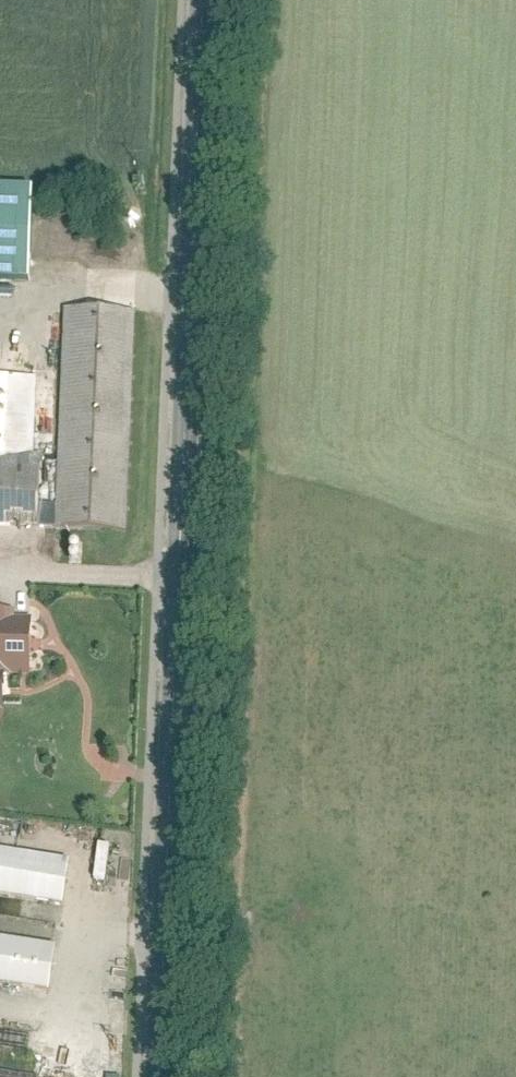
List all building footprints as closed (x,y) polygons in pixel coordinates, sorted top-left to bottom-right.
[(0,195),(0,279),(30,280),(32,196),(0,195)] [(136,313),(65,310),(56,527),(127,530),(136,313)] [(0,378),(0,457),(32,458),(34,379),(0,378)] [(32,458),(0,457),(0,525),(39,526),(40,458),(32,458)] [(0,612),(0,725),(1,725),(1,681),(28,681),(29,624),(13,624),(13,612),(0,612)] [(63,904),(69,862),(0,852),(0,895),(63,904)] [(48,994),(56,947),(0,938),(0,986),(48,994)] [(34,1074),(0,1068),(0,1076),(34,1076),(34,1074)]
